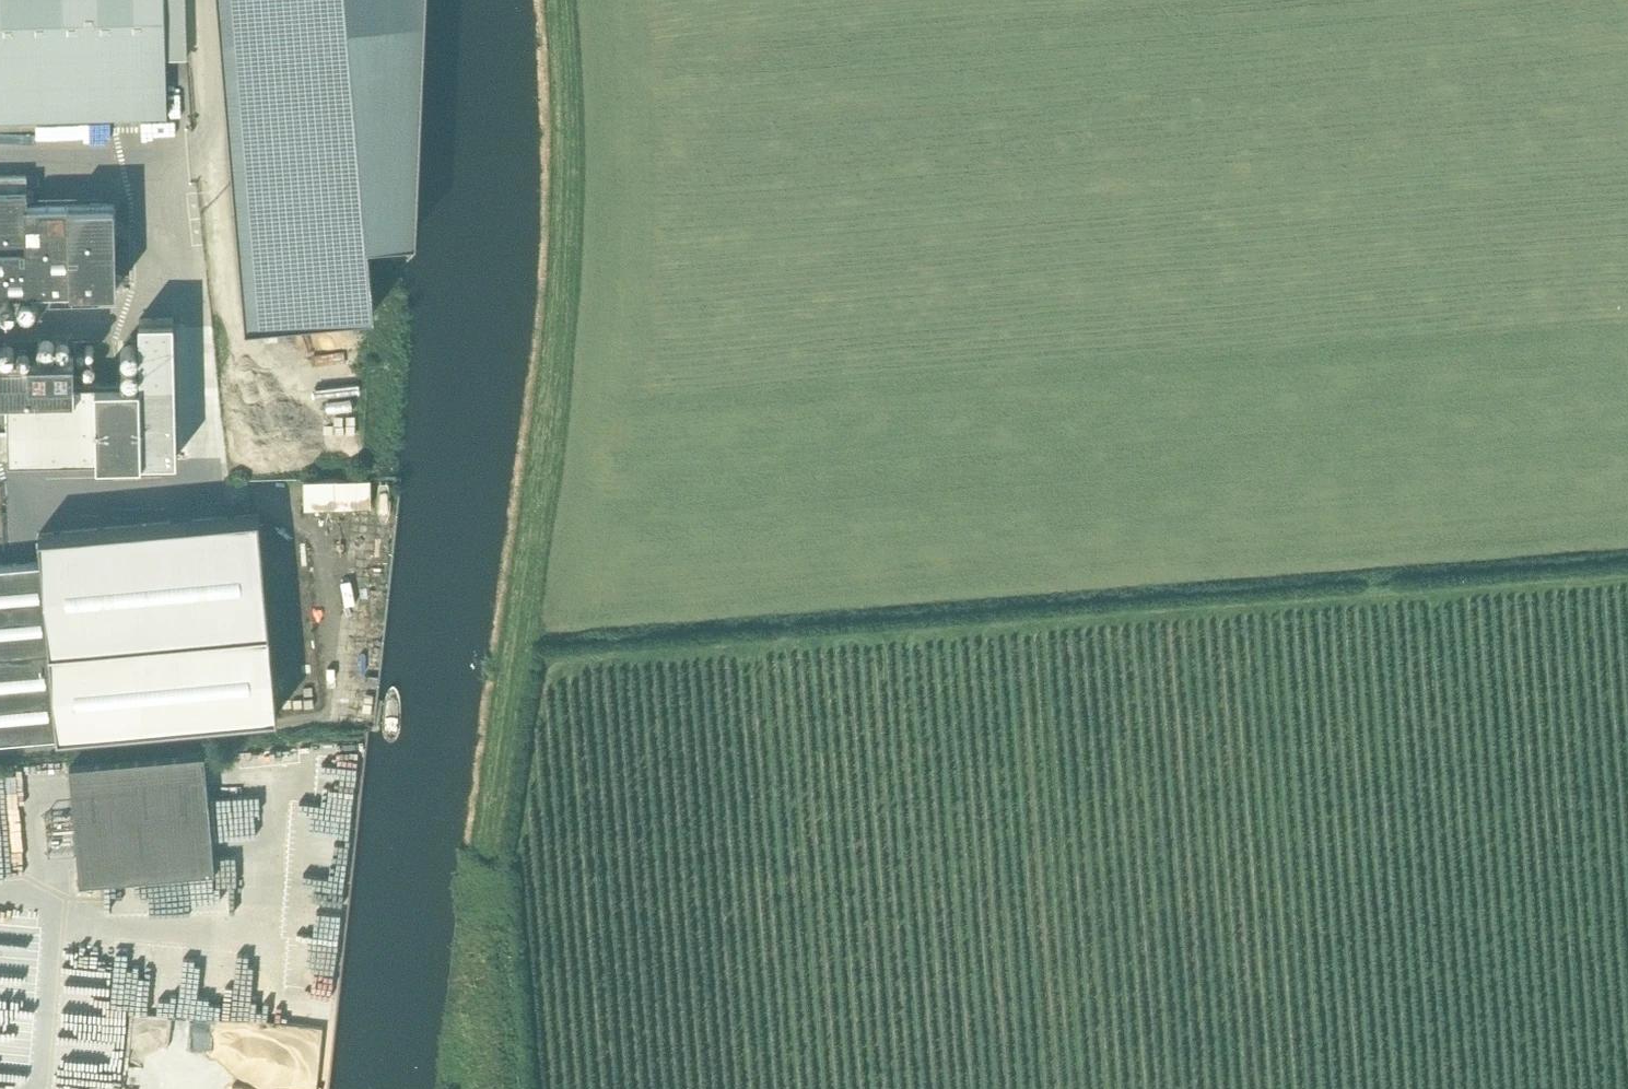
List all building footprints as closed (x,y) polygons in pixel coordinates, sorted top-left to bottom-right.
[(167,115),(164,0),(0,0),(0,119),(167,115)] [(246,322),(375,310),(369,240),(413,236),(422,0),(218,0),(246,322)] [(0,176),(0,291),(117,289),(115,203),(28,205),(26,175),(0,176)] [(174,317),(139,318),(140,382),(142,459),(177,458),(174,317)] [(0,360),(0,401),(11,401),(12,462),(142,459),(140,382),(73,384),(72,358),(0,360)] [(371,504),(371,475),(292,477),(293,505),(371,504)] [(269,629),(259,513),(38,533),(41,561),(0,565),(0,740),(57,734),(277,714),(269,629)] [(204,755),(70,767),(80,884),(215,872),(204,755)]
